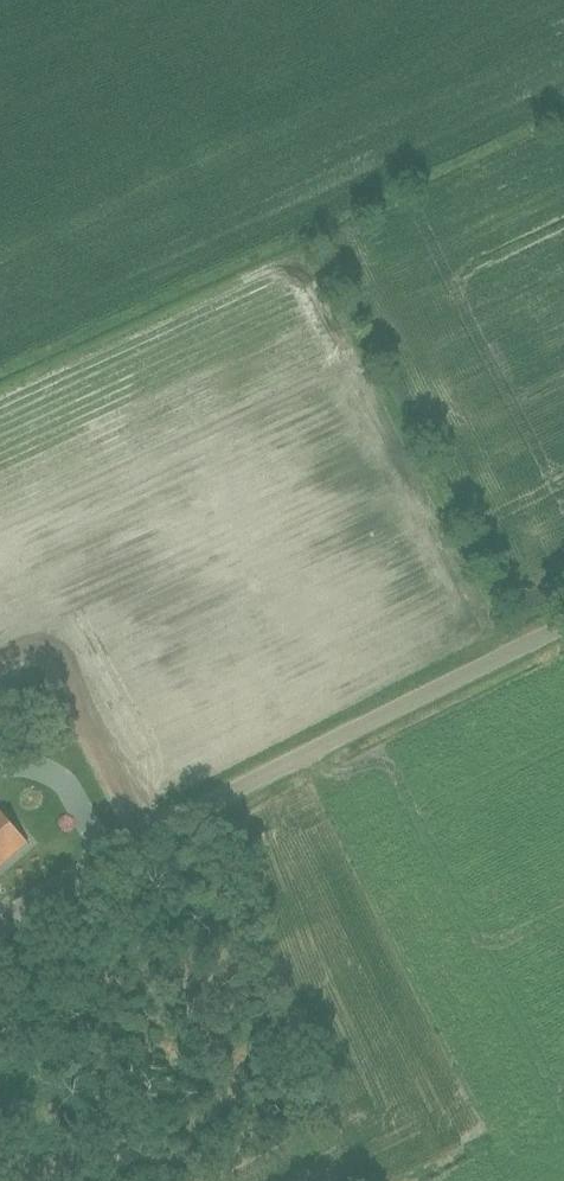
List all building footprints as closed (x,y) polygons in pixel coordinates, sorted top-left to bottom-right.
[(30,842),(0,808),(0,869),(30,842)]
